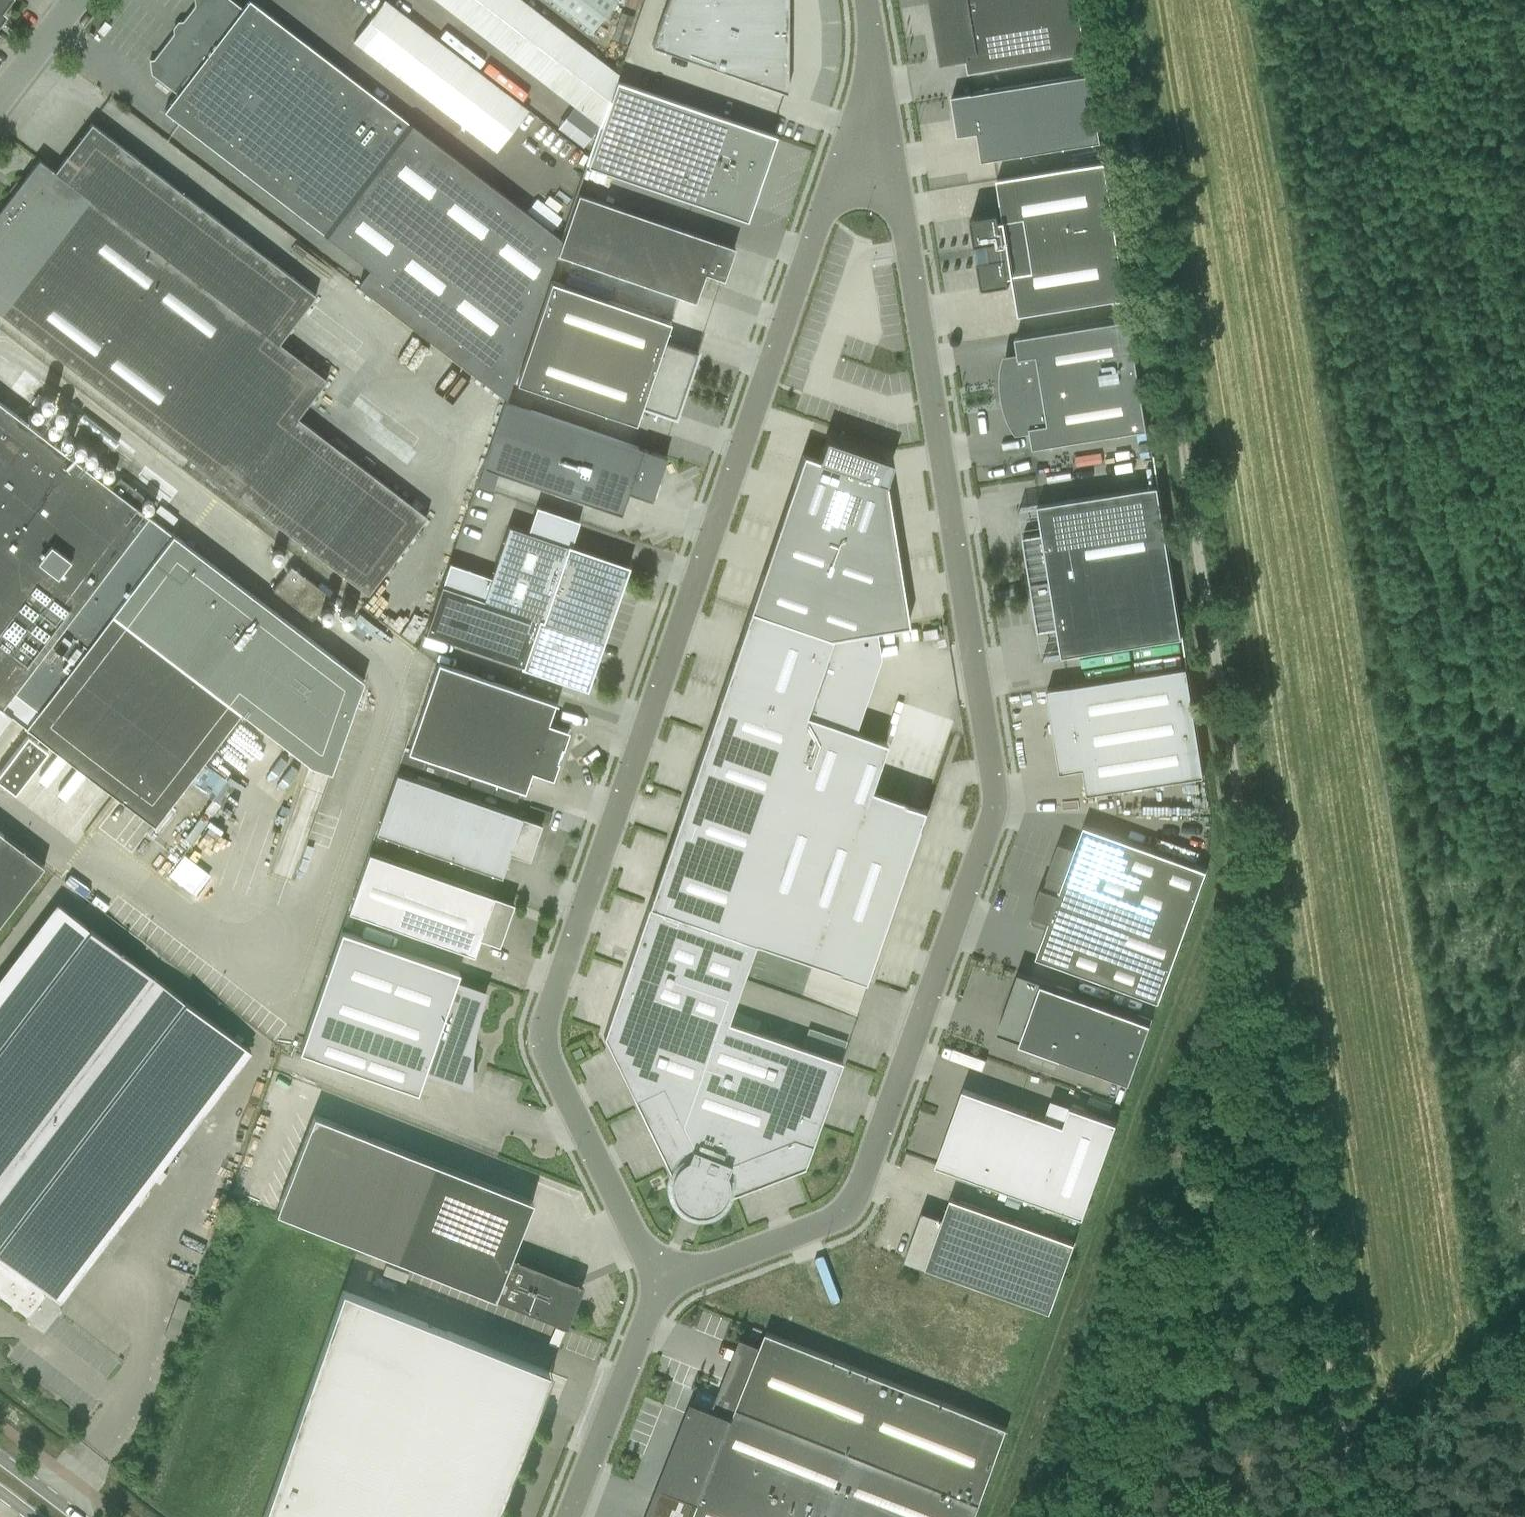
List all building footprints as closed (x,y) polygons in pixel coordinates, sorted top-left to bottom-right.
[(5,15),(1,11),(9,0),(0,0),(0,22),(5,15)] [(231,0),(194,0),(195,6),(154,59),(149,60),(151,74),(177,94),(164,111),(180,123),(323,233),(370,269),(358,286),(388,309),(485,181),(249,0),(242,9),(231,0)] [(496,151),(528,110),(385,0),(353,42),(496,151)] [(600,126),(616,81),(618,74),(602,62),(578,44),(521,0),(436,0),(547,85),(600,126)] [(615,0),(551,0),(592,31),(615,0)] [(635,0),(622,0),(620,5),(632,9),(635,0)] [(651,46),(708,66),(708,65),(786,93),(787,17),(787,7),(787,0),(667,0),(651,46)] [(1078,0),(936,0),(939,18),(944,17),(947,35),(942,35),(945,57),(965,54),(968,72),(1087,53),(1078,0)] [(622,44),(630,17),(617,13),(609,40),(622,44)] [(1101,142),(1090,74),(952,96),(958,136),(977,133),(982,161),(1101,142)] [(673,195),(703,205),(705,197),(746,211),(754,187),(757,179),(765,156),(768,157),(776,136),(616,81),(600,126),(586,165),(621,177),(630,149),(683,167),(673,195)] [(107,136),(92,123),(55,171),(39,159),(0,210),(0,313),(243,499),(302,421),(297,417),(326,379),(278,343),(315,295),(107,136)] [(997,179),(1003,220),(1111,203),(1105,162),(997,179)] [(506,399),(561,239),(485,181),(388,309),(506,399)] [(557,254),(694,301),(704,273),(723,279),(734,247),(578,194),(557,254)] [(1111,203),(1003,220),(1000,221),(999,212),(971,217),(982,288),(1010,283),(1009,275),(1012,275),(1019,315),(1127,298),(1111,203)] [(696,352),(664,341),(670,322),(550,281),(515,383),(635,424),(642,405),(674,416),(696,352)] [(1148,428),(1130,317),(1015,336),(1018,356),(1006,358),(1005,363),(1005,368),(1004,373),(1004,379),(1004,384),(1004,389),(1005,394),(1006,400),(1007,405),(1009,410),(1011,415),(1013,419),(1015,424),(1018,429),(1030,427),(1033,446),(1148,428)] [(11,715),(26,726),(25,727),(50,746),(50,745),(62,730),(124,777),(112,793),(152,824),(239,710),(309,765),(331,772),(363,680),(172,534),(136,506),(144,497),(119,478),(112,488),(0,402),(0,729),(11,715)] [(628,492),(651,500),(666,457),(505,402),(483,467),(620,514),(628,492)] [(298,541),(357,463),(302,421),(243,499),(298,541)] [(803,455),(749,610),(831,638),(859,633),(876,631),(875,630),(908,625),(885,483),(877,480),(884,460),(825,439),(818,460),(803,455)] [(367,594),(427,516),(357,463),(298,541),(367,594)] [(1030,583),(1170,561),(1158,485),(1038,505),(1043,533),(1023,536),(1030,583)] [(482,599),(601,640),(626,568),(628,569),(629,565),(625,564),(625,566),(570,547),(570,545),(567,544),(567,545),(508,525),(483,599),(482,599)] [(1182,637),(1170,561),(1030,583),(1037,631),(1058,628),(1062,656),(1182,637)] [(583,688),(586,689),(588,686),(586,685),(601,640),(482,599),(483,599),(441,585),(425,633),(520,666),(523,668),(524,666),(584,686),(583,688)] [(805,717),(831,638),(749,610),(741,633),(743,633),(738,648),(736,647),(736,649),(737,650),(732,665),(731,664),(722,688),(805,717)] [(831,638),(805,717),(731,934),(755,942),(870,982),(870,981),(929,810),(923,808),(920,817),(866,799),(869,790),(886,742),(876,739),(876,741),(861,736),(861,734),(846,729),(871,655),(870,644),(855,647),(853,636),(859,635),(859,633),(831,638)] [(568,731),(547,724),(554,704),(557,705),(557,704),(438,663),(422,708),(407,752),(524,792),(531,772),(552,779),(558,762),(556,761),(558,754),(561,747),(562,748),(568,731)] [(1187,667),(1047,689),(1048,695),(1050,695),(1061,770),(1077,768),(1078,769),(1083,768),(1087,794),(1204,776),(1187,667)] [(648,905),(731,934),(805,717),(722,688),(716,707),(718,707),(713,722),(711,722),(680,811),(683,812),(678,827),(676,827),(653,895),(652,894),(648,905)] [(0,771),(0,781),(14,792),(47,750),(27,735),(0,771)] [(528,860),(538,833),(541,824),(396,773),(375,833),(501,878),(509,853),(528,860)] [(88,814),(111,784),(101,777),(78,806),(88,814)] [(1048,875),(1044,887),(1040,886),(1031,914),(1034,915),(1031,923),(1046,929),(1045,930),(1055,933),(1045,960),(1037,957),(1038,954),(1037,953),(1035,957),(1159,1002),(1207,870),(1083,825),(1075,848),(1058,842),(1046,875),(1048,875)] [(44,866),(0,832),(0,923),(44,866)] [(368,852),(347,912),(473,956),(479,938),(499,945),(513,903),(368,852)] [(248,1049),(58,904),(0,981),(0,1296),(8,1302),(12,1302),(13,1309),(17,1309),(27,1317),(28,1325),(32,1324),(42,1332),(56,1314),(61,1314),(58,1300),(248,1049)] [(812,1144),(841,1061),(727,1022),(755,942),(731,934),(648,905),(603,1036),(633,1099),(634,1099),(668,1166),(667,1167),(669,1173),(680,1177),(678,1183),(679,1189),(681,1195),(686,1200),(697,1204),(704,1204),(709,1201),(714,1197),(717,1192),(728,1196),(734,1193),(733,1192),(803,1165),(810,1144),(812,1144)] [(423,1074),(424,1070),(463,1083),(463,1082),(466,1070),(467,1058),(464,1046),(482,993),(454,983),(456,979),(459,972),(341,931),(299,1051),(417,1092),(423,1074)] [(1054,977),(1093,992),(1097,982),(1058,968),(1054,977)] [(1002,1018),(996,1032),(1020,1041),(1130,1080),(1152,1020),(1028,975),(1018,972),(1013,986),(1002,1018)] [(1063,1125),(963,1089),(961,1094),(965,1096),(958,1115),(953,1127),(954,1127),(942,1161),(937,1160),(936,1165),(1083,1217),(1117,1123),(1070,1106),(1063,1125)] [(313,1115),(275,1212),(393,1259),(565,1326),(566,1327),(582,1286),(571,1281),(510,1257),(532,1201),(432,1162),(313,1115)] [(922,1211),(904,1260),(926,1268),(926,1267),(1050,1312),(1075,1243),(950,1198),(943,1218),(922,1211)] [(548,1372),(342,1290),(262,1516),(491,1516),(548,1372)] [(980,1502),(979,1502),(1008,1429),(766,1332),(732,1417),(691,1400),(684,1419),(688,1420),(662,1486),(699,1501),(693,1516),(974,1516),(980,1502)]
